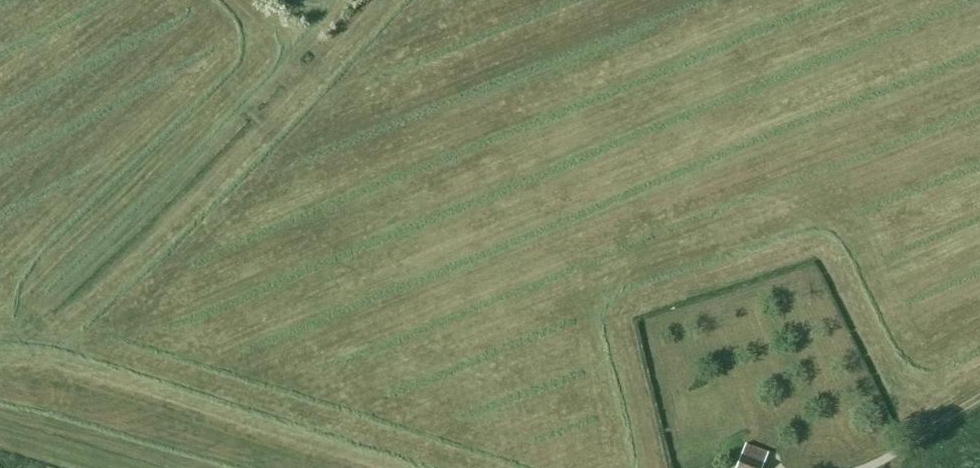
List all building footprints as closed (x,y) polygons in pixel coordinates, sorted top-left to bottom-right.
[(745,444),(736,467),(762,467),(768,453),(745,444)]
